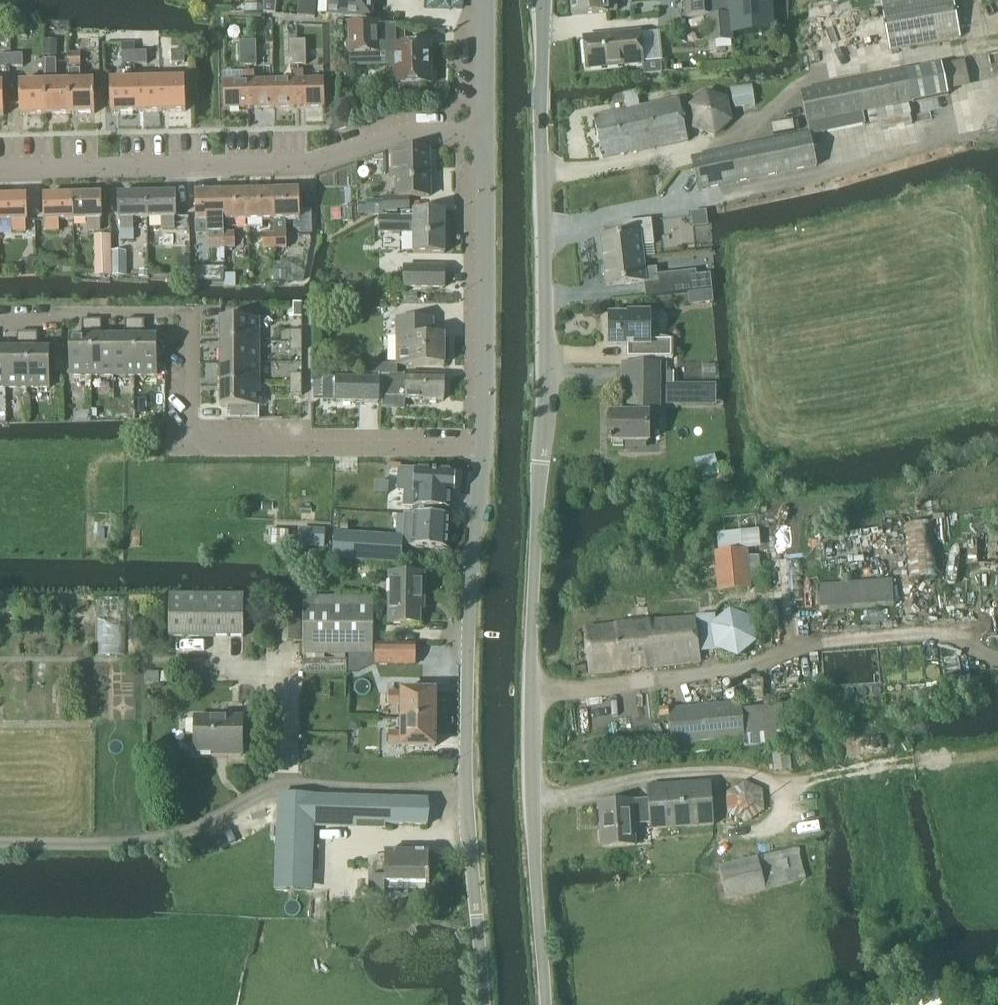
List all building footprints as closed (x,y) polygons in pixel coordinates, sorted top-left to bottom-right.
[(327,15),(328,15),(328,16),(373,18),(374,5),(374,0),(328,0),(327,15)] [(615,0),(570,0),(572,17),(608,13),(616,12),(615,0)] [(685,19),(705,17),(707,45),(732,43),(731,35),(772,32),(770,0),(683,0),(685,19)] [(960,40),(952,0),(889,0),(879,2),(889,53),(960,40)] [(263,2),(263,14),(275,14),(276,2),(263,2)] [(351,25),(350,53),(378,54),(388,54),(388,48),(395,48),(395,27),(379,27),(379,26),(351,25)] [(586,69),(642,64),(639,34),(583,40),(586,69)] [(290,55),(305,54),(305,42),(289,43),(290,55)] [(239,56),(256,56),(256,44),(239,44),(239,56)] [(395,48),(388,48),(388,54),(388,75),(396,75),(396,86),(399,86),(399,94),(403,98),(415,98),(419,94),(419,86),(430,86),(430,67),(428,67),(428,48),(395,48)] [(184,52),(171,52),(171,65),(184,64),(184,52)] [(122,54),(121,54),(122,66),(134,66),(134,53),(122,54)] [(146,53),(134,53),(134,66),(146,65),(146,53)] [(67,68),(80,67),(80,54),(67,55),(67,68)] [(290,67),(306,66),(305,54),(290,55),(290,67)] [(10,56),(10,68),(23,68),(22,55),(10,56)] [(10,68),(10,56),(0,56),(0,68),(10,68)] [(239,68),(256,68),(256,56),(239,56),(239,68)] [(70,116),(69,83),(68,83),(56,83),(55,61),(43,62),(44,83),(45,83),(46,116),(70,116)] [(660,62),(642,64),(643,76),(661,74),(660,62)] [(941,66),(906,73),(912,103),(947,96),(941,66)] [(94,82),(81,83),(80,71),(68,71),(68,83),(69,83),(70,116),(95,115),(94,82)] [(303,71),(298,72),(299,108),(324,108),(324,81),(303,81),(303,71)] [(906,71),(855,82),(861,113),(861,115),(913,104),(912,103),(906,73),(906,71)] [(293,81),(273,82),(274,109),(299,108),(298,72),(293,72),(293,81)] [(243,83),(223,83),(224,110),(249,110),(248,73),(242,73),(243,83)] [(253,73),(248,73),(249,110),(274,109),(273,82),(253,82),(253,73)] [(161,113),(186,113),(185,80),(160,81),(161,113)] [(111,114),(136,114),(135,81),(110,82),(111,114)] [(136,114),(161,113),(160,81),(135,81),(136,114)] [(855,82),(800,93),(808,134),(809,136),(863,125),(861,115),(861,113),(855,82)] [(45,83),(44,83),(19,84),(20,117),(46,116),(45,83)] [(733,110),(754,107),(751,86),(730,90),(733,110)] [(687,142),(679,101),(639,109),(636,92),(623,95),(626,112),(593,118),(601,159),(687,142)] [(732,123),(727,100),(704,92),(687,108),(691,132),(715,139),(732,123)] [(345,103),(335,103),(334,131),(344,128),(344,127),(345,103)] [(808,134),(691,160),(698,191),(815,167),(809,136),(808,134)] [(384,201),(367,201),(368,215),(384,215),(384,211),(408,210),(408,198),(429,198),(428,151),(407,151),(390,151),(390,156),(390,179),(397,179),(398,198),(384,199),(384,201)] [(299,220),(299,212),(299,191),(273,192),(274,221),(272,221),(273,234),(274,234),(274,250),(286,250),(285,221),(299,220)] [(261,221),(272,221),(274,221),(273,192),(248,193),(249,221),(247,222),(248,229),(262,228),(261,221)] [(223,222),(224,222),(223,193),(196,194),(197,223),(208,222),(208,250),(225,249),(224,234),(223,222)] [(224,222),(247,222),(249,221),(248,193),(223,193),(224,222)] [(133,220),(147,219),(147,195),(118,196),(118,220),(120,220),(120,230),(121,241),(133,241),(133,220)] [(175,229),(174,219),(176,219),(176,195),(147,195),(147,219),(162,219),(162,229),(175,229)] [(87,231),(100,231),(100,221),(102,220),(101,196),(72,197),(72,221),(87,221),(87,231)] [(59,221),(72,221),(72,197),(43,197),(44,222),(46,221),(46,232),(59,232),(59,221)] [(28,222),(28,198),(0,198),(0,223),(13,222),(14,233),(26,232),(26,222),(28,222)] [(378,218),(378,234),(383,234),(413,234),(413,254),(417,254),(444,255),(444,238),(444,214),(405,213),(405,218),(383,218),(378,218)] [(624,237),(601,240),(604,263),(643,259),(641,247),(652,245),(650,222),(623,225),(624,237)] [(224,234),(225,249),(235,249),(234,234),(224,234)] [(262,251),(274,250),(274,234),(273,234),(262,235),(262,251)] [(94,237),(94,274),(94,277),(111,277),(111,237),(94,237)] [(126,278),(125,252),(112,253),(112,278),(126,278)] [(35,275),(35,272),(35,259),(22,259),(22,275),(35,275)] [(604,267),(603,269),(604,276),(605,277),(607,287),(644,283),(644,284),(646,297),(711,291),(709,276),(695,278),(695,273),(656,277),(655,270),(644,271),(643,259),(604,263),(604,267)] [(444,289),(444,268),(404,267),(403,288),(444,289)] [(628,316),(609,316),(609,346),(622,346),(622,360),(672,360),(672,341),(649,337),(649,313),(628,313),(628,316)] [(433,335),(434,320),(398,319),(397,335),(433,335)] [(259,345),(259,321),(220,320),(220,345),(259,345)] [(69,377),(91,377),(91,321),(81,321),(82,339),(69,339),(69,377)] [(113,339),(101,339),(101,321),(91,321),(91,377),(113,377),(113,339)] [(113,377),(134,377),(134,321),(125,321),(125,339),(113,339),(113,377)] [(156,339),(144,339),(144,321),(134,321),(134,377),(157,377),(156,339)] [(301,332),(289,332),(289,343),(301,343),(301,332)] [(6,389),(27,389),(27,333),(17,333),(17,351),(6,351),(6,389)] [(27,333),(27,389),(50,389),(49,351),(37,351),(37,333),(27,333)] [(433,337),(433,335),(397,335),(397,365),(444,365),(444,363),(449,362),(449,352),(444,350),(444,337),(433,337)] [(301,343),(289,343),(289,353),(301,353),(301,343)] [(258,370),(259,345),(220,345),(220,370),(258,370)] [(648,416),(659,416),(659,365),(622,365),(622,382),(627,382),(627,415),(609,415),(609,444),(612,444),(612,447),(624,447),(624,444),(648,444),(648,416)] [(258,395),(258,370),(220,370),(220,395),(258,395)] [(301,375),(289,376),(289,386),(301,386),(301,375)] [(382,399),(405,399),(405,400),(444,400),(444,376),(405,375),(405,376),(382,375),(382,399)] [(325,381),(323,381),(323,402),(324,402),(379,403),(379,381),(325,381)] [(665,406),(715,406),(715,385),(665,385),(665,406)] [(301,386),(289,386),(289,397),(301,397),(301,386)] [(258,421),(258,395),(220,395),(220,408),(226,408),(226,420),(258,421)] [(399,471),(398,491),(405,492),(404,507),(449,510),(450,495),(453,495),(453,492),(455,491),(457,489),(457,481),(454,477),(454,474),(399,471)] [(375,485),(375,495),(387,495),(387,486),(375,485)] [(402,538),(401,548),(411,548),(447,551),(448,530),(449,531),(449,523),(449,518),(403,515),(402,538)] [(300,532),(299,547),(321,548),(323,548),(324,534),(313,533),(300,532)] [(400,565),(401,538),(334,534),(332,560),(400,565)] [(746,551),(714,554),(717,594),(749,591),(748,584),(760,583),(758,557),(746,558),(746,551)] [(390,583),(389,625),(419,626),(420,602),(424,602),(424,584),(424,581),(424,575),(390,575),(390,583)] [(819,614),(893,609),(891,580),(817,585),(819,614)] [(243,636),(244,596),(169,595),(168,634),(243,636)] [(303,656),(346,656),(373,656),(373,598),(303,597),(303,656)] [(756,645),(751,620),(729,612),(710,627),(714,651),(737,661),(756,645)] [(588,676),(700,663),(695,618),(584,630),(588,676)] [(300,622),(282,622),(282,642),(300,642),(300,622)] [(414,666),(414,649),(414,646),(375,645),(374,665),(414,666)] [(401,721),(434,721),(434,692),(401,692),(401,693),(389,693),(389,707),(401,707),(401,721)] [(782,708),(741,711),(740,703),(668,710),(671,745),(742,739),(743,747),(785,744),(782,708)] [(243,756),(243,719),(196,718),(195,753),(226,753),(226,756),(243,756)] [(435,748),(434,721),(401,721),(401,733),(389,733),(389,747),(401,747),(401,748),(435,748)] [(649,830),(713,825),(710,783),(647,787),(647,801),(599,804),(602,848),(634,846),(633,825),(649,824),(649,830)] [(312,865),(316,797),(280,796),(276,863),(312,865)] [(386,808),(385,826),(428,827),(428,800),(375,798),(375,808),(386,808)] [(726,900),(804,880),(796,849),(718,869),(726,900)] [(368,866),(368,898),(385,899),(385,885),(426,885),(426,887),(429,887),(429,877),(428,877),(429,855),(385,854),(385,867),(369,866),(368,866)]
